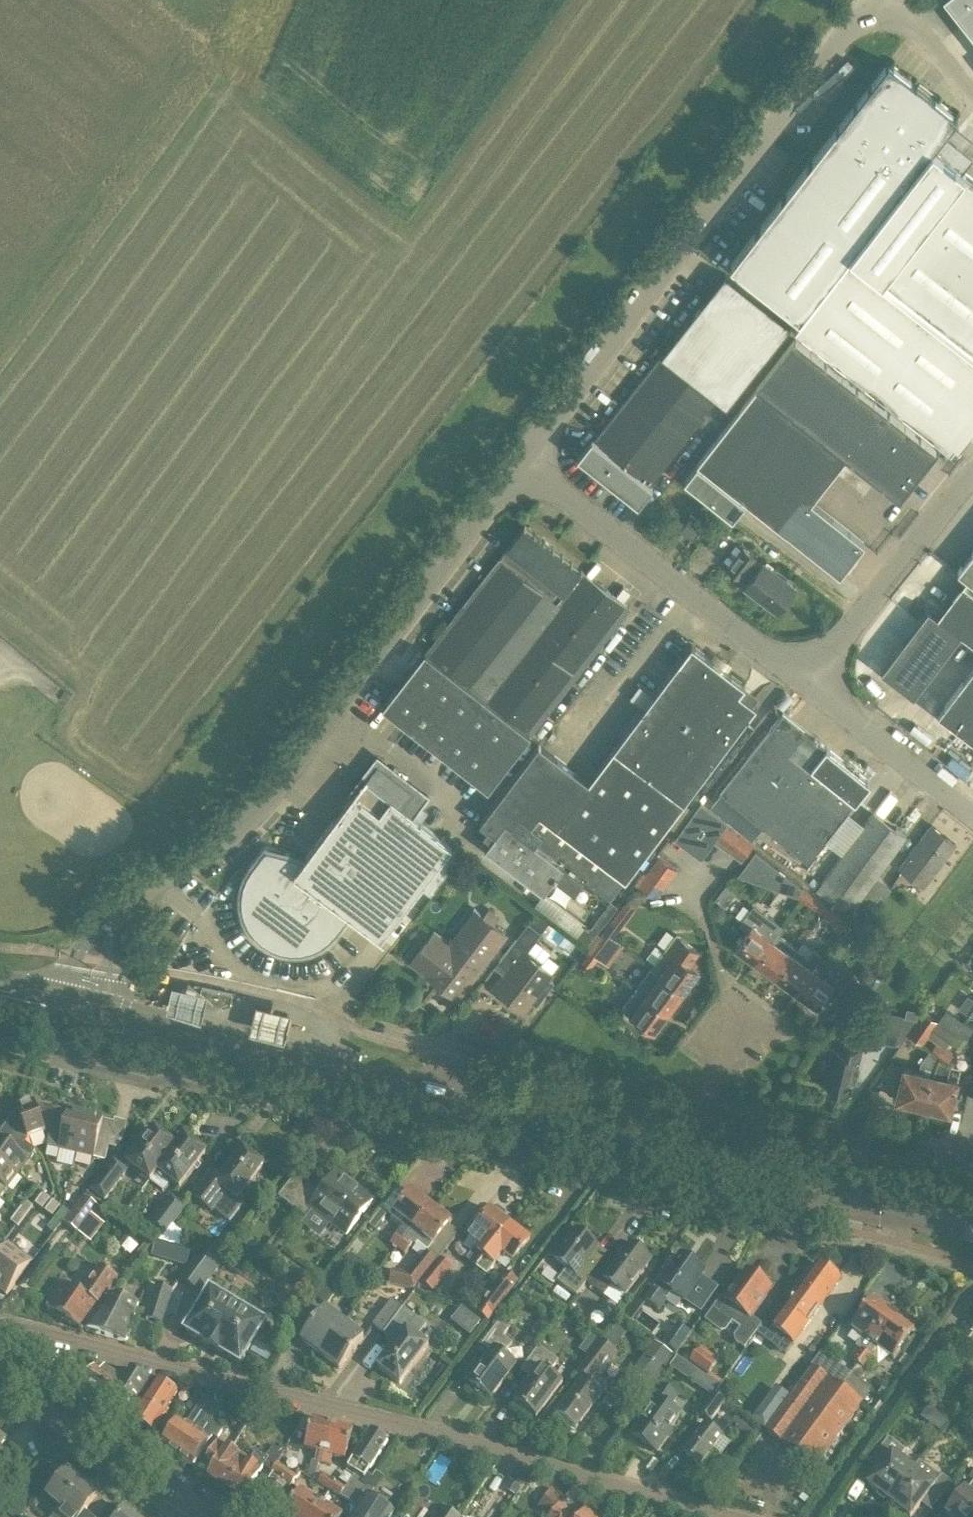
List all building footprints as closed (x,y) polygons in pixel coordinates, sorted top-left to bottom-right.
[(967,21),(965,22),(972,32),(972,0),(950,0),(967,21)] [(731,263),(799,316),(795,322),(932,429),(951,444),(955,439),(960,442),(972,426),(972,177),(963,169),(934,147),(959,116),(931,94),(932,93),(917,83),(889,61),(731,263)] [(728,404),(791,323),(726,272),(582,454),(639,499),(719,397),(728,404)] [(846,458),(900,499),(938,451),(795,339),(757,387),(779,405),(801,422),(824,440),(846,458)] [(757,387),(698,463),(722,482),(745,500),(786,532),(799,517),(812,501),(846,458),(824,440),(801,422),(779,405),(757,387)] [(685,479),(733,516),(745,500),(722,482),(698,463),(685,479)] [(865,543),(812,501),(799,517),(786,532),(840,574),(865,543)] [(692,536),(700,525),(689,517),(681,528),(692,536)] [(524,524),(383,705),(488,789),(630,607),(524,524)] [(736,545),(724,560),(728,564),(741,548),(736,545)] [(760,563),(753,557),(754,555),(742,546),(741,548),(728,564),(727,566),(738,575),(742,571),(750,576),(744,584),(775,608),(793,585),(761,560),(760,563)] [(958,570),(972,581),(972,551),(958,570)] [(963,582),(938,615),(962,632),(972,641),(972,589),(963,582)] [(962,632),(938,615),(929,608),(881,670),(903,687),(906,683),(917,691),(962,632)] [(492,805),(479,821),(480,822),(472,832),(480,838),(479,840),(585,920),(577,930),(590,940),(619,904),(610,898),(748,713),(750,714),(757,704),(740,692),(746,684),(692,643),(589,780),(539,742),(538,744),(492,805)] [(938,714),(972,740),(972,668),(938,714)] [(827,747),(783,712),(721,789),(808,859),(872,781),(828,745),(827,747)] [(244,883),(242,893),(242,904),(245,914),(249,923),(254,932),(262,939),(271,945),(280,949),(291,950),(301,950),(311,947),(321,943),(329,937),(336,930),(349,913),(352,916),(356,919),(380,937),(390,924),(450,844),(411,813),(422,800),(377,765),(375,764),(304,857),(276,850),(266,847),(253,864),(247,873),(244,883)] [(710,846),(715,839),(728,821),(729,819),(701,799),(675,836),(701,855),(709,845),(710,846)] [(849,914),(877,874),(907,833),(875,809),(818,888),(835,900),(834,902),(846,912),(849,914)] [(724,845),(737,827),(728,821),(715,839),(724,845)] [(925,883),(957,842),(933,824),(901,865),(925,883)] [(733,852),(738,844),(746,834),(737,827),(724,845),(733,852)] [(742,859),(755,841),(746,834),(738,844),(733,852),(742,859)] [(754,850),(741,867),(788,902),(801,885),(754,850)] [(670,878),(677,868),(659,855),(652,865),(670,878)] [(663,888),(670,878),(652,865),(645,875),(663,888)] [(866,922),(892,885),(877,874),(849,914),(855,919),(858,916),(866,922)] [(657,897),(663,888),(645,875),(638,884),(657,897)] [(724,882),(714,897),(725,905),(735,889),(724,882)] [(809,903),(815,895),(803,886),(797,896),(803,900),(803,899),(809,903)] [(830,905),(815,895),(809,903),(803,899),(803,900),(823,914),(830,905)] [(622,928),(636,909),(626,901),(603,931),(605,933),(611,937),(612,935),(614,936),(620,927),(622,928)] [(846,912),(834,902),(831,906),(830,905),(823,914),(843,929),(843,928),(837,924),(846,912)] [(719,919),(723,918),(726,914),(724,907),(720,904),(716,905),(714,909),(715,916),(719,919)] [(757,961),(778,934),(783,927),(754,906),(742,923),(749,928),(736,946),(757,961)] [(493,925),(501,915),(490,907),(482,916),(475,911),(450,943),(433,931),(411,960),(456,994),(503,932),(493,925)] [(537,908),(526,922),(539,931),(549,917),(537,908)] [(847,932),(854,923),(853,922),(855,919),(849,914),(846,912),(837,924),(843,928),(843,929),(847,932)] [(507,968),(494,986),(521,1007),(528,997),(531,999),(537,1004),(553,981),(547,977),(551,971),(542,964),(524,951),(532,940),(539,931),(526,922),(498,961),(507,968)] [(611,937),(605,933),(603,931),(591,949),(599,957),(614,936),(612,935),(611,937)] [(684,991),(700,970),(690,963),(699,951),(678,934),(653,967),(664,976),(684,991)] [(777,976),(798,948),(778,934),(757,961),(777,976)] [(893,949),(883,942),(876,950),(886,959),(893,949)] [(797,991),(818,962),(823,956),(814,949),(809,955),(807,954),(798,948),(777,976),(797,991)] [(591,968),(599,957),(591,949),(582,961),(591,968)] [(817,1006),(838,978),(818,962),(797,991),(817,1006)] [(669,1010),(684,991),(664,976),(653,967),(638,986),(655,999),(669,1010)] [(847,1010),(865,985),(852,975),(833,1000),(847,1010)] [(232,993),(202,986),(201,990),(207,995),(214,1002),(222,1003),(231,1001),(232,993)] [(653,1030),(669,1010),(655,999),(638,986),(637,986),(621,1006),(653,1030)] [(972,1008),(972,999),(969,996),(961,1008),(969,1014),(972,1008)] [(285,1039),(292,1011),(256,1003),(249,1030),(285,1039)] [(873,1007),(866,1038),(896,1045),(897,1043),(903,1016),(903,1014),(873,1007)] [(963,1021),(947,1009),(939,1021),(924,1010),(916,1022),(946,1045),(953,1034),(954,1034),(956,1031),(963,1021)] [(963,1021),(956,1031),(966,1038),(972,1028),(963,1021)] [(946,1045),(916,1022),(909,1032),(923,1043),(929,1035),(935,1039),(936,1040),(929,1049),(930,1049),(924,1057),(921,1055),(918,1059),(921,1061),(921,1062),(919,1071),(904,1067),(896,1099),(923,1105),(931,1073),(937,1057),(945,1048),(946,1047),(945,1046),(946,1045)] [(854,1079),(861,1048),(855,1047),(858,1035),(848,1033),(844,1050),(833,1048),(825,1086),(850,1091),(852,1079),(854,1079)] [(950,1111),(958,1080),(948,1077),(950,1064),(948,1062),(953,1054),(954,1053),(946,1047),(945,1048),(937,1057),(931,1073),(923,1105),(950,1111)] [(37,1104),(35,1099),(17,1105),(19,1111),(15,1113),(5,1126),(7,1128),(25,1141),(28,1137),(46,1131),(50,1132),(51,1132),(57,1110),(57,1111),(58,1108),(40,1103),(37,1104)] [(76,1152),(86,1112),(69,1107),(68,1113),(57,1111),(57,1110),(51,1132),(50,1132),(47,1145),(76,1152)] [(113,1124),(102,1122),(103,1116),(86,1112),(76,1152),(105,1160),(108,1146),(116,1148),(122,1139),(127,1122),(115,1119),(113,1124)] [(7,1128),(0,1138),(0,1160),(18,1174),(19,1173),(26,1178),(41,1158),(34,1152),(36,1149),(25,1141),(7,1128)] [(150,1180),(176,1145),(154,1129),(128,1164),(150,1180)] [(180,1187),(206,1152),(183,1135),(176,1145),(150,1180),(163,1191),(171,1181),(180,1187)] [(238,1200),(264,1166),(243,1150),(222,1178),(212,1171),(193,1197),(212,1212),(214,1209),(229,1221),(243,1203),(238,1200)] [(18,1174),(0,1160),(0,1197),(18,1174)] [(105,1199),(126,1170),(113,1160),(92,1189),(105,1199)] [(372,1198),(337,1172),(321,1193),(295,1174),(278,1197),(307,1218),(314,1209),(346,1233),(372,1198)] [(399,1231),(400,1232),(391,1243),(398,1249),(414,1228),(432,1205),(412,1190),(395,1212),(406,1221),(399,1231)] [(43,1208),(50,1198),(43,1193),(35,1204),(43,1208)] [(393,1195),(381,1211),(387,1216),(399,1200),(393,1195)] [(84,1238),(105,1212),(84,1196),(70,1214),(70,1213),(62,1222),(63,1223),(64,1222),(84,1238)] [(164,1235),(185,1207),(172,1197),(151,1225),(164,1235)] [(53,1216),(60,1206),(53,1200),(45,1211),(53,1216)] [(26,1216),(33,1207),(26,1201),(19,1211),(26,1216)] [(414,1228),(398,1249),(405,1255),(414,1244),(416,1245),(418,1243),(428,1250),(452,1221),(432,1205),(414,1228)] [(505,1213),(498,1207),(495,1207),(492,1210),(491,1209),(469,1238),(478,1245),(468,1258),(477,1267),(511,1225),(504,1219),(506,1216),(505,1213)] [(62,1222),(70,1213),(63,1208),(56,1217),(62,1222)] [(18,1227),(26,1216),(19,1211),(11,1221),(18,1227)] [(63,1223),(62,1222),(56,1217),(48,1228),(55,1233),(63,1223)] [(514,1262),(531,1240),(511,1225),(477,1267),(487,1275),(503,1254),(514,1262)] [(587,1283),(603,1260),(594,1254),(599,1247),(575,1229),(554,1259),(567,1268),(558,1282),(577,1295),(587,1283)] [(157,1240),(152,1254),(184,1266),(189,1252),(157,1240)] [(32,1260),(7,1242),(0,1252),(0,1289),(7,1294),(32,1260)] [(603,1260),(587,1283),(605,1296),(612,1286),(626,1296),(652,1260),(631,1244),(614,1268),(603,1260)] [(201,1291),(223,1260),(199,1252),(181,1277),(201,1291)] [(414,1289),(436,1262),(425,1253),(409,1274),(393,1270),(389,1283),(414,1289)] [(349,1254),(343,1262),(349,1267),(356,1259),(349,1254)] [(655,1287),(646,1281),(622,1315),(631,1322),(646,1301),(659,1310),(666,1300),(664,1299),(670,1291),(684,1300),(703,1272),(681,1256),(673,1266),(670,1263),(664,1272),(665,1273),(655,1287)] [(434,1289),(451,1266),(441,1258),(423,1280),(434,1289)] [(798,1337),(840,1280),(818,1264),(763,1340),(770,1345),(784,1327),(798,1337)] [(83,1331),(118,1278),(100,1266),(81,1294),(63,1282),(47,1307),(83,1331)] [(327,1304),(346,1280),(335,1271),(316,1296),(327,1304)] [(493,1314),(518,1281),(506,1272),(482,1305),(493,1314)] [(726,1301),(722,1297),(705,1321),(721,1332),(726,1331),(732,1323),(740,1328),(734,1337),(735,1343),(745,1350),(761,1326),(749,1317),(770,1288),(747,1272),(726,1301)] [(162,1323),(173,1290),(157,1285),(147,1318),(162,1323)] [(241,1363),(266,1322),(211,1289),(186,1330),(241,1363)] [(137,1303),(111,1296),(86,1330),(126,1341),(139,1302),(137,1302),(137,1303)] [(474,1304),(466,1298),(463,1301),(471,1308),(474,1304)] [(853,1362),(858,1365),(895,1314),(874,1298),(851,1330),(865,1339),(850,1360),(853,1362)] [(384,1333),(403,1307),(392,1299),(373,1324),(384,1333)] [(461,1305),(450,1320),(470,1335),(481,1321),(461,1305)] [(400,1383),(429,1345),(417,1337),(426,1325),(403,1307),(384,1333),(396,1342),(378,1367),(400,1383)] [(321,1354),(345,1322),(325,1308),(301,1340),(321,1354)] [(658,1337),(672,1347),(689,1324),(674,1314),(658,1337)] [(893,1360),(916,1329),(895,1314),(858,1365),(851,1375),(859,1381),(866,1371),(880,1351),(893,1360)] [(491,1400),(517,1365),(504,1355),(513,1343),(504,1337),(510,1328),(500,1320),(481,1345),(491,1352),(468,1383),(491,1400)] [(340,1369),(364,1337),(345,1322),(321,1354),(340,1369)] [(50,1374),(60,1353),(16,1340),(11,1352),(50,1374)] [(575,1428),(604,1391),(609,1385),(600,1378),(619,1354),(602,1340),(577,1373),(582,1377),(555,1412),(575,1428)] [(655,1384),(675,1358),(672,1356),(673,1355),(656,1342),(632,1373),(649,1386),(652,1382),(655,1384)] [(537,1419),(563,1383),(550,1373),(559,1361),(539,1346),(520,1371),(531,1379),(514,1402),(537,1419)] [(709,1373),(717,1361),(698,1349),(691,1360),(709,1373)] [(819,1357),(812,1367),(813,1368),(824,1376),(832,1366),(819,1357)] [(102,1370),(96,1366),(84,1385),(124,1410),(134,1395),(137,1397),(150,1377),(129,1371),(123,1380),(103,1368),(102,1370)] [(824,1376),(813,1368),(806,1378),(803,1376),(781,1408),(783,1410),(766,1433),(772,1437),(816,1468),(862,1403),(824,1376)] [(697,1371),(690,1381),(710,1395),(717,1385),(697,1371)] [(154,1430),(179,1391),(158,1378),(133,1417),(154,1430)] [(658,1452),(668,1438),(666,1437),(681,1415),(664,1403),(672,1392),(662,1385),(654,1396),(657,1398),(631,1434),(658,1452)] [(726,1402),(721,1398),(714,1393),(700,1411),(699,1413),(711,1423),(726,1402)] [(223,1430),(207,1420),(214,1409),(202,1401),(187,1424),(179,1419),(163,1444),(193,1465),(214,1433),(219,1436),(223,1430)] [(766,1401),(751,1422),(766,1432),(780,1410),(766,1401)] [(323,1461),(334,1423),(314,1418),(306,1447),(319,1450),(316,1459),(323,1461)] [(722,1436),(732,1425),(722,1418),(713,1429),(705,1423),(683,1452),(700,1465),(722,1436)] [(762,1431),(743,1418),(736,1428),(754,1441),(762,1431)] [(345,1457),(353,1428),(334,1423),(323,1461),(331,1463),(333,1454),(345,1457)] [(369,1483),(372,1478),(367,1475),(389,1439),(372,1429),(349,1466),(366,1477),(364,1480),(369,1483)] [(250,1451),(256,1439),(243,1431),(237,1443),(250,1451)] [(881,1465),(867,1483),(889,1500),(913,1468),(900,1457),(904,1452),(896,1446),(887,1439),(872,1458),(881,1465)] [(247,1458),(229,1445),(226,1450),(222,1448),(217,1456),(222,1459),(212,1475),(228,1486),(247,1458)] [(272,1470),(282,1455),(283,1452),(274,1445),(267,1455),(258,1449),(250,1460),(247,1458),(228,1486),(244,1496),(265,1465),(272,1470)] [(283,1477),(288,1469),(278,1463),(284,1452),(283,1452),(282,1455),(272,1470),(275,1472),(283,1477)] [(315,1478),(320,1462),(313,1459),(308,1475),(315,1478)] [(913,1468),(889,1500),(911,1516),(924,1498),(933,1505),(950,1483),(941,1476),(939,1479),(917,1462),(913,1468)] [(293,1484),(298,1476),(288,1469),(283,1477),(283,1478),(293,1484)] [(85,1510),(98,1494),(68,1470),(48,1495),(66,1509),(62,1513),(68,1516),(94,1516),(85,1510)] [(271,1515),(287,1492),(277,1485),(283,1478),(283,1477),(275,1472),(254,1503),(271,1515)] [(331,1488),(336,1480),(324,1473),(319,1481),(331,1488)] [(369,1483),(364,1480),(355,1474),(347,1487),(336,1480),(331,1488),(360,1506),(374,1486),(375,1487),(379,1482),(372,1478),(369,1483)] [(321,1505),(323,1501),(303,1488),(285,1516),(314,1516),(321,1505)] [(725,1488),(721,1495),(731,1500),(734,1493),(725,1488)] [(552,1489),(540,1507),(551,1515),(563,1496),(552,1489)] [(945,1513),(951,1516),(972,1516),(972,1494),(972,1495),(964,1489),(945,1513)] [(369,1496),(360,1509),(359,1508),(354,1516),(392,1516),(394,1513),(369,1496)] [(344,1514),(323,1501),(321,1505),(314,1516),(342,1516),(344,1514)] [(558,1505),(550,1516),(576,1516),(558,1505)] [(443,1506),(436,1516),(460,1516),(443,1506)] [(588,1506),(581,1516),(604,1516),(588,1506)] [(125,1507),(117,1516),(137,1516),(125,1507)]
